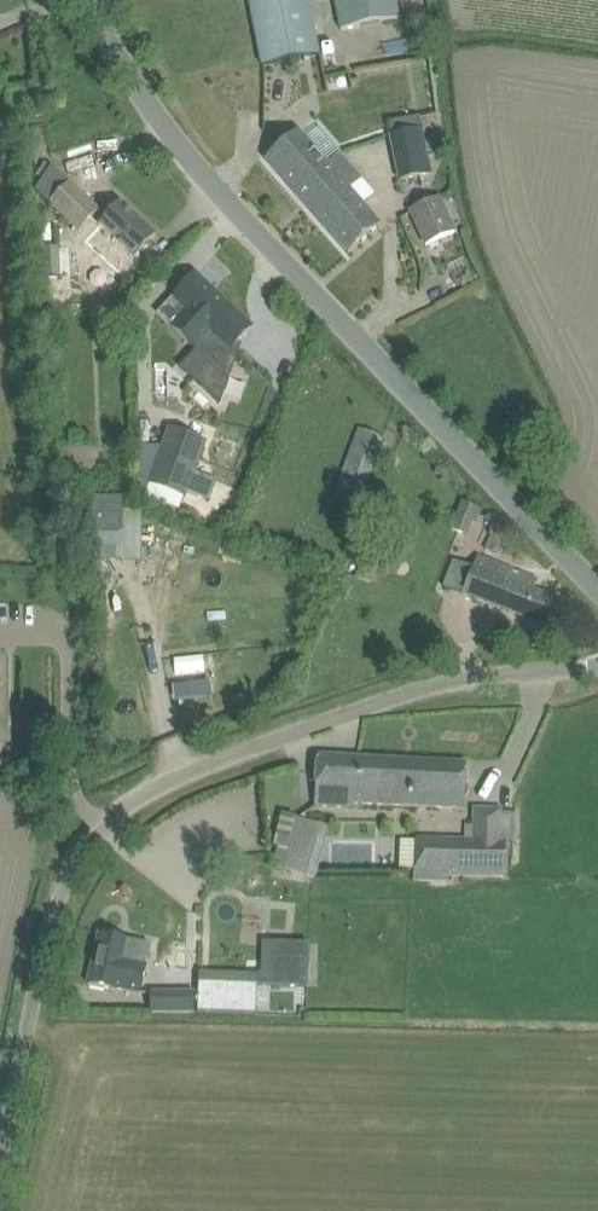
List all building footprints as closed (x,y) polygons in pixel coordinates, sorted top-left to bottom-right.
[(308,0),(249,0),(262,65),(319,54),(308,0)] [(396,0),(334,0),(340,28),(399,17),(396,0)] [(387,134),(397,180),(431,173),(421,127),(387,134)] [(381,225),(363,204),(375,194),(339,153),(327,164),(298,130),(265,159),(348,254),(381,225)] [(43,197),(79,230),(99,208),(70,180),(69,181),(60,172),(40,194),(43,197)] [(410,210),(427,246),(456,233),(438,197),(410,210)] [(156,237),(120,203),(86,238),(111,261),(108,264),(123,278),(139,262),(135,258),(156,237)] [(58,247),(42,248),(43,262),(59,261),(58,247)] [(187,308),(171,325),(196,348),(179,367),(217,403),(229,372),(219,362),(237,343),(251,327),(231,308),(195,274),(178,292),(174,296),(187,308)] [(342,472),(365,482),(383,437),(359,428),(342,472)] [(205,442),(169,429),(149,483),(151,484),(185,497),(205,442)] [(151,484),(146,497),(180,510),(185,497),(151,484)] [(456,516),(476,523),(482,508),(461,501),(456,516)] [(160,558),(159,529),(143,530),(142,509),(117,510),(118,559),(160,558)] [(492,534),(484,548),(494,553),(501,539),(492,534)] [(534,590),(538,580),(477,557),(472,567),(454,560),(444,588),(462,594),(551,629),(562,601),(534,590)] [(360,579),(373,584),(377,570),(364,566),(360,579)] [(205,652),(175,657),(177,672),(207,668),(205,652)] [(208,681),(174,686),(175,697),(209,693),(208,681)] [(316,807),(362,810),(362,805),(464,810),(466,764),(318,756),(316,807)] [(506,838),(502,838),(502,807),(472,806),(471,824),(464,823),(463,837),(413,835),(411,870),(449,872),(449,875),(505,876),(506,838)] [(319,843),(324,824),(296,817),(282,868),(289,870),(315,878),(323,844),(319,843)] [(88,984),(112,989),(139,995),(147,961),(146,961),(150,944),(129,939),(129,938),(99,932),(88,984)] [(273,985),(307,986),(308,943),(274,942),(273,985)] [(197,1012),(255,1014),(257,985),(199,982),(197,1012)] [(150,993),(150,1013),(194,1013),(194,993),(150,993)]
